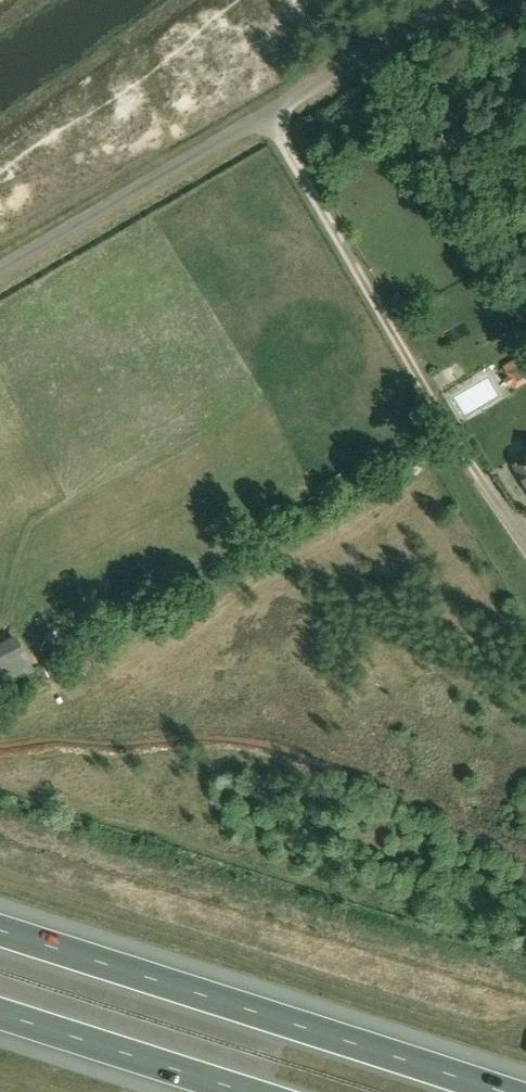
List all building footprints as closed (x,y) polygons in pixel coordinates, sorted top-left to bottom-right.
[(408,75),(412,83),(419,79),(415,71),(408,75)] [(515,464),(525,483),(525,458),(515,464)] [(30,645),(11,655),(22,678),(41,668),(30,645)] [(0,655),(0,678),(11,672),(2,654),(0,655)]
